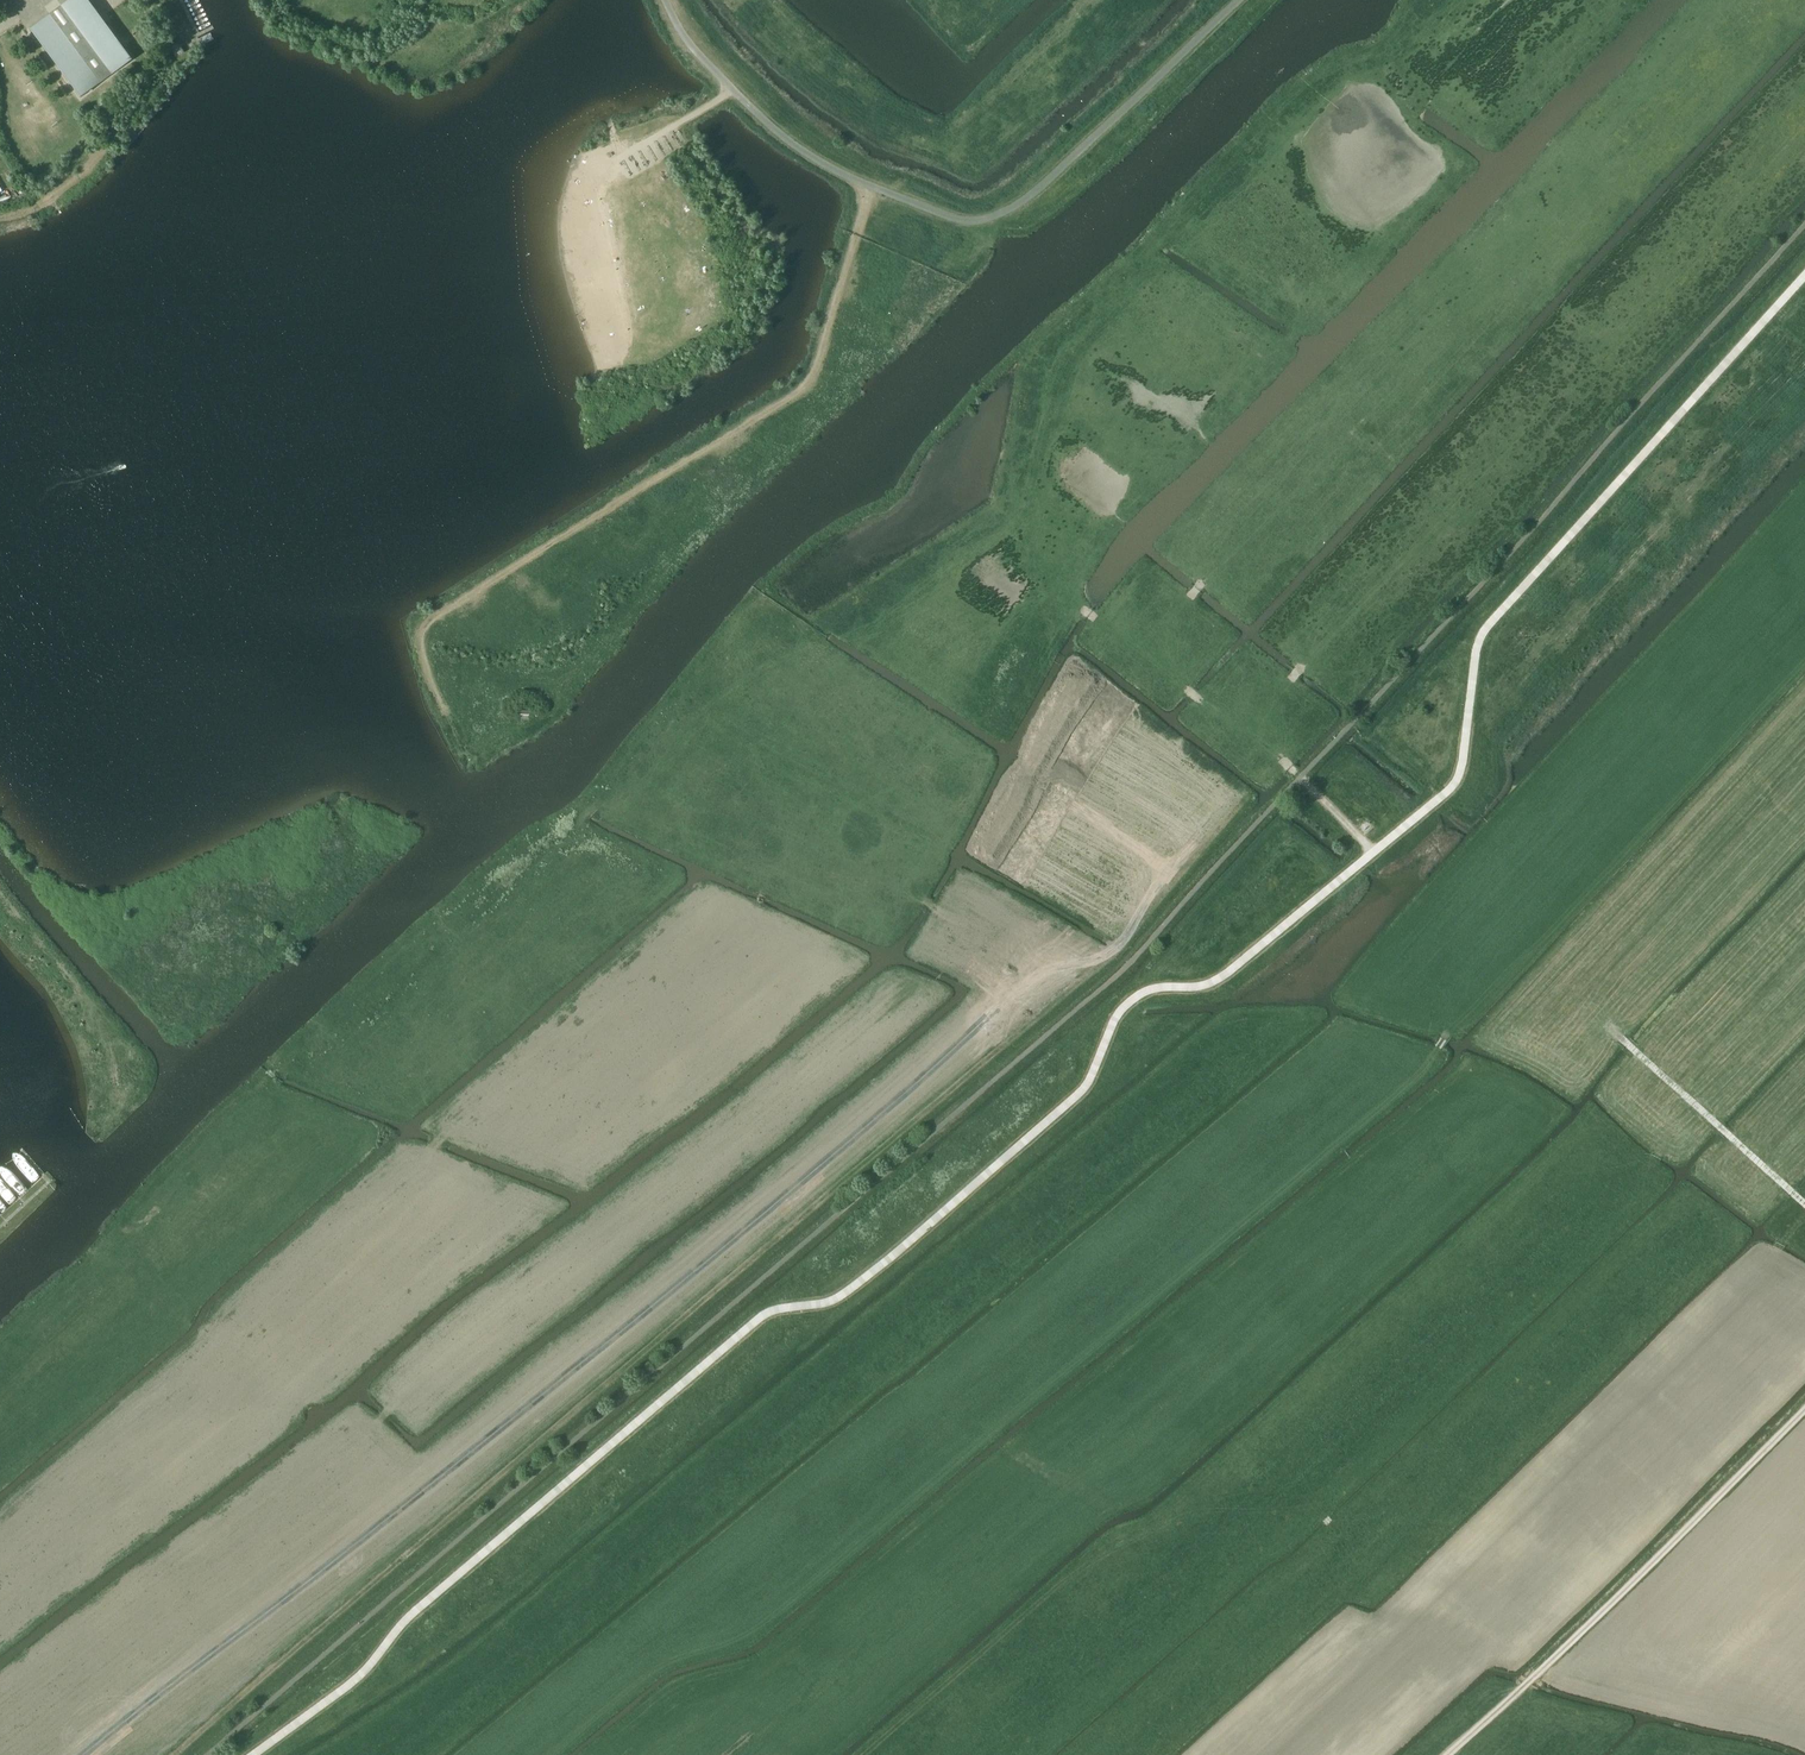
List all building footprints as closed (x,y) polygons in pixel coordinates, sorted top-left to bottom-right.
[(28,29),(79,99),(105,80),(132,61),(101,19),(87,0),(67,0),(52,11),(28,29)] [(11,173),(7,176),(12,183),(16,181),(11,173)]
